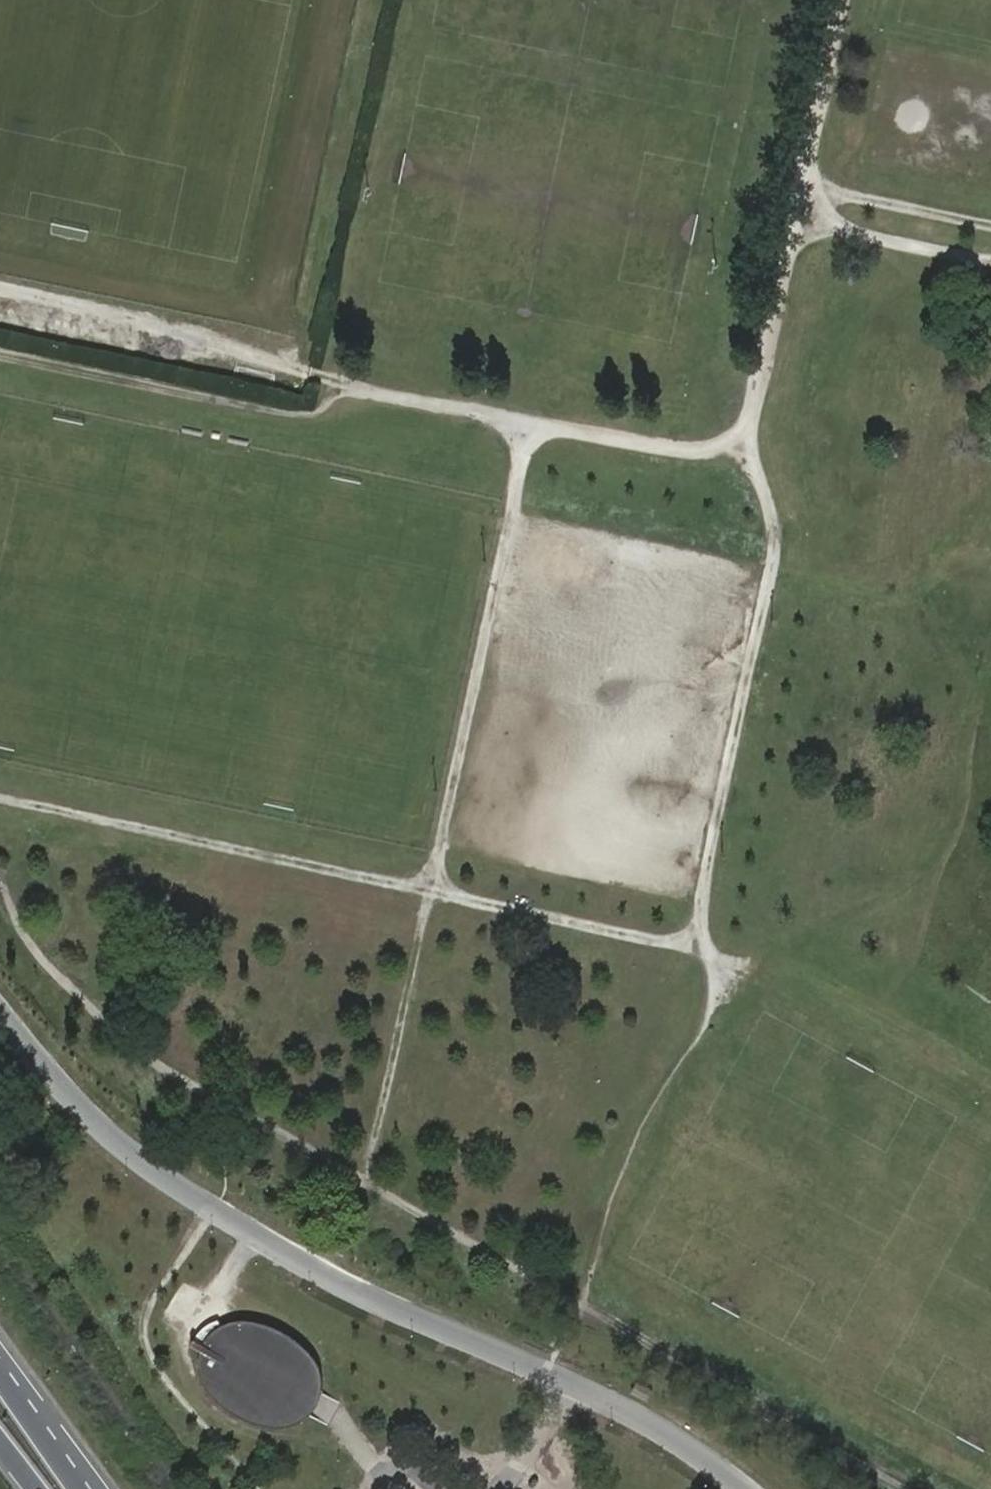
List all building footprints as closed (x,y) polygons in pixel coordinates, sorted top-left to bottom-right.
[(294,1342),(283,1335),(272,1330),(259,1326),(249,1323),(237,1324),(222,1328),(212,1334),(203,1341),(200,1353),(204,1379),(209,1390),(216,1398),(235,1415),(254,1422),(269,1426),(281,1426),(300,1419),(315,1408),(316,1395),(316,1386),(314,1370),(309,1359),(294,1342)]
